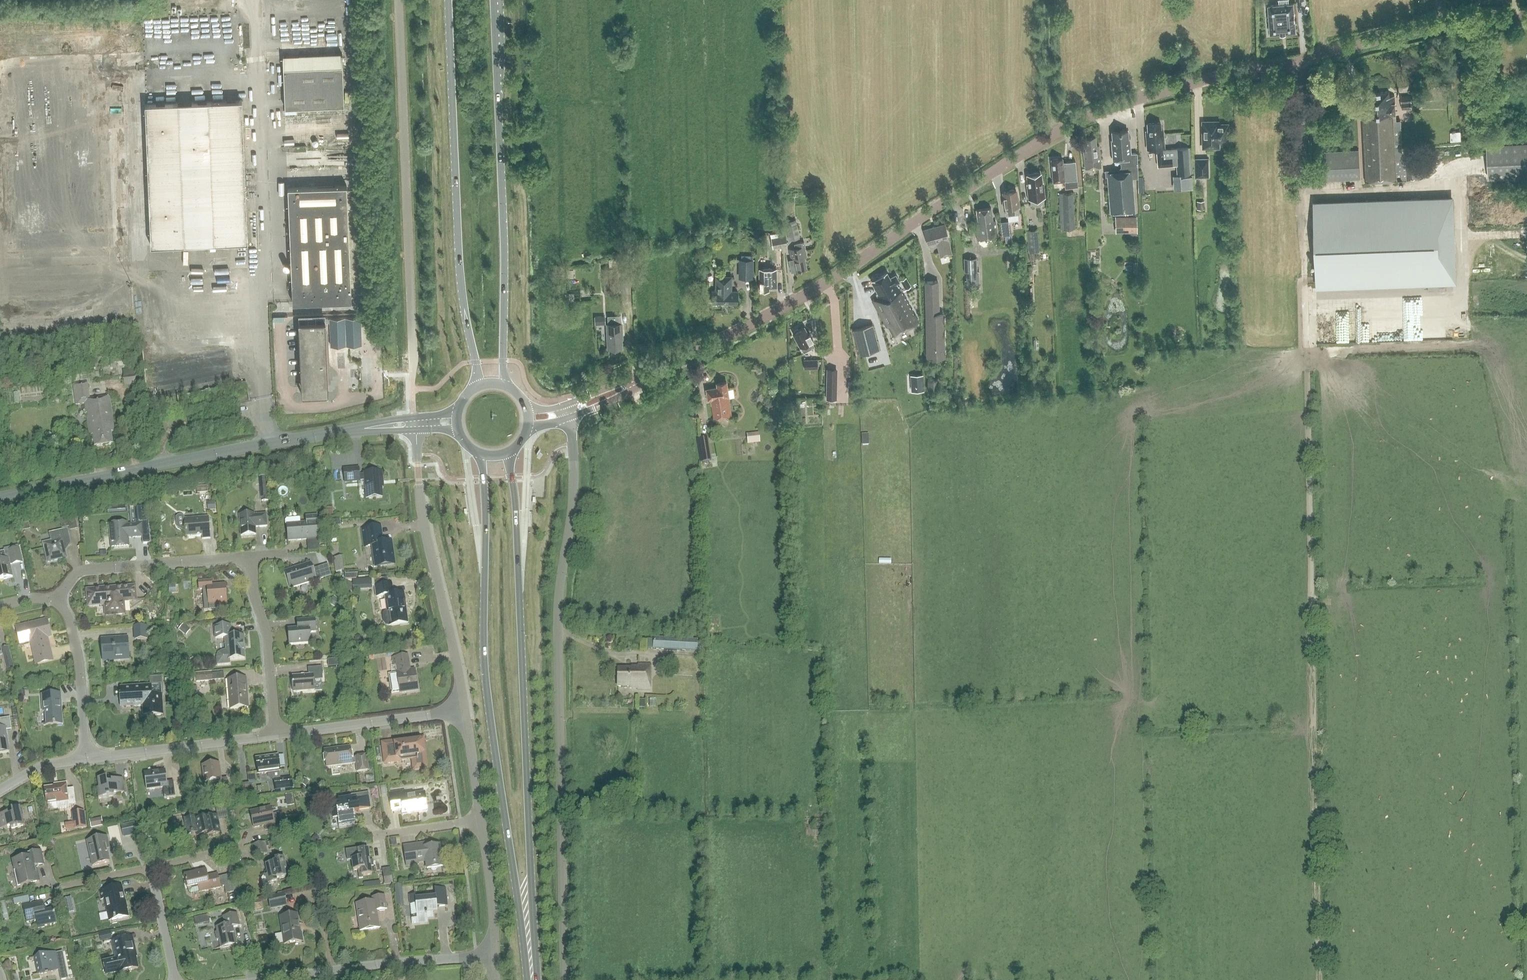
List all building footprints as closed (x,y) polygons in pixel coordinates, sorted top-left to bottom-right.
[(1293,3),(1268,6),(1271,34),(1296,31),(1293,3)] [(345,52),(287,54),(289,106),(319,105),(319,104),(347,103),(347,82),(339,82),(339,77),(345,77),(344,72),(331,73),(331,66),(345,65),(345,52)] [(1428,81),(1429,89),(1443,87),(1442,79),(1428,81)] [(1364,181),(1421,178),(1420,160),(1403,160),(1401,121),(1396,121),(1395,95),(1390,96),(1390,91),(1366,92),(1367,116),(1362,118),(1364,181)] [(1401,95),(1402,109),(1412,109),(1411,95),(1401,95)] [(151,246),(248,242),(242,100),(145,104),(151,246)] [(1203,122),(1203,147),(1218,147),(1218,141),(1227,141),(1227,124),(1218,124),(1217,122),(1203,122)] [(1146,131),(1146,144),(1147,150),(1157,149),(1158,167),(1176,165),(1177,175),(1193,174),(1191,147),(1175,148),(1176,157),(1164,158),(1163,149),(1165,148),(1163,129),(1161,129),(1160,123),(1147,123),(1148,131),(1146,131)] [(1352,138),(1361,137),(1360,127),(1351,128),(1352,138)] [(1128,130),(1112,131),(1113,139),(1112,139),(1113,159),(1127,158),(1127,170),(1107,172),(1110,211),(1134,210),(1132,178),(1138,178),(1137,152),(1130,153),(1129,138),(1128,138),(1128,130)] [(1453,140),(1464,140),(1464,131),(1453,131),(1453,140)] [(1083,150),(1084,165),(1085,169),(1101,168),(1099,145),(1097,146),(1096,138),(1085,138),(1086,150),(1083,150)] [(1486,144),(1488,180),(1526,177),(1526,142),(1486,144)] [(1360,179),(1359,150),(1323,152),(1324,180),(1360,179)] [(1076,180),(1077,180),(1075,161),(1063,162),(1062,157),(1051,159),(1053,181),(1065,180),(1066,188),(1077,187),(1076,180)] [(1195,178),(1209,178),(1208,158),(1194,158),(1195,178)] [(1031,204),(1032,204),(1033,205),(1034,205),(1036,206),(1037,206),(1038,205),(1039,205),(1040,205),(1041,204),(1041,203),(1042,203),(1044,203),(1042,189),(1044,189),(1043,182),(1041,182),(1040,173),(1027,174),(1028,183),(1026,184),(1027,190),(1030,190),(1031,204)] [(293,303),(351,301),(347,186),(288,188),(293,303)] [(1004,201),(1002,201),(1003,208),(1005,207),(1006,215),(1019,213),(1018,206),(1020,205),(1019,199),(1017,199),(1016,190),(1003,192),(1004,201)] [(1075,229),(1074,193),(1059,194),(1060,229),(1075,229)] [(1314,205),(1317,284),(1450,280),(1447,201),(1314,205)] [(977,240),(997,238),(995,220),(993,221),(991,207),(976,209),(978,221),(975,222),(977,240)] [(1115,217),(1115,225),(1136,225),(1136,216),(1115,217)] [(789,241),(799,238),(796,220),(785,222),(789,241)] [(1012,242),(1011,234),(1010,235),(1009,221),(1000,222),(1002,236),(1004,236),(1005,243),(1012,242)] [(945,224),(923,230),(927,245),(937,242),(941,256),(951,253),(948,239),(945,224)] [(1028,252),(1034,252),(1039,251),(1037,230),(1026,231),(1028,252)] [(784,231),(778,233),(781,247),(787,246),(784,231)] [(778,233),(771,234),(772,238),(771,238),(773,249),(781,247),(778,233)] [(791,259),(788,260),(791,272),(806,270),(804,257),(807,257),(804,242),(794,243),(795,248),(789,249),(791,259)] [(739,279),(753,279),(753,256),(740,256),(740,259),(739,259),(739,279)] [(964,273),(966,273),(966,272),(977,272),(976,258),(963,258),(964,273)] [(776,277),(776,274),(776,269),(772,269),(771,268),(765,268),(763,269),(759,269),(759,290),(769,290),(769,287),(776,287),(776,277)] [(917,323),(918,322),(899,286),(898,287),(896,283),(899,282),(895,275),(890,278),(887,272),(871,280),(878,293),(877,293),(879,297),(873,300),(892,336),(917,323)] [(966,272),(966,273),(966,280),(964,280),(964,289),(979,288),(978,272),(977,272),(966,272)] [(738,303),(738,292),(731,291),(731,277),(716,276),(716,291),(712,291),(712,303),(738,303)] [(901,280),(906,289),(911,286),(906,277),(901,280)] [(944,313),(940,314),(939,281),(925,282),(925,332),(926,359),(946,358),(944,313)] [(320,321),(298,322),(301,387),(328,386),(326,322),(330,322),(331,346),(361,345),(360,317),(327,318),(327,317),(320,318),(320,321)] [(622,335),(622,323),(607,324),(608,349),(621,348),(620,336),(622,335)] [(853,330),(854,332),(860,355),(880,350),(873,324),(853,330)] [(803,352),(815,347),(811,342),(813,340),(809,334),(808,335),(803,328),(793,332),(801,347),(803,352)] [(116,364),(128,362),(127,354),(115,355),(116,364)] [(818,359),(804,360),(805,369),(818,368),(818,359)] [(48,369),(49,378),(61,376),(60,368),(48,369)] [(136,385),(134,369),(122,371),(125,387),(136,385)] [(912,374),(913,390),(927,390),(926,374),(912,374)] [(837,379),(827,379),(826,399),(836,399),(837,379)] [(714,418),(731,414),(728,398),(729,398),(726,381),(717,383),(717,387),(706,389),(708,399),(711,399),(714,418)] [(111,432),(114,432),(109,397),(89,400),(87,382),(73,384),(76,404),(84,403),(89,435),(93,435),(94,446),(113,444),(111,432)] [(809,415),(816,414),(814,398),(807,398),(809,415)] [(711,461),(708,437),(696,439),(700,462),(711,461)] [(359,468),(343,469),(345,483),(360,481),(365,480),(366,499),(382,498),(381,488),(383,488),(382,472),(364,473),(364,474),(359,475),(359,468)] [(208,511),(216,510),(215,502),(207,502),(208,511)] [(127,537),(142,536),(143,543),(150,543),(147,505),(134,507),(135,524),(126,525),(126,524),(109,526),(111,546),(128,545),(127,537)] [(254,514),(239,515),(241,535),(255,534),(255,527),(267,526),(266,514),(254,515),(254,514)] [(288,541),(307,539),(319,538),(320,538),(319,522),(318,522),(317,516),(306,517),(306,522),(300,523),(300,517),(287,518),(285,520),(285,524),(287,524),(288,541)] [(208,517),(184,519),(185,537),(201,536),(202,539),(210,538),(208,517)] [(69,527),(67,518),(60,520),(62,529),(69,527)] [(375,567),(394,565),(392,543),(381,545),(378,527),(363,529),(365,546),(373,546),(375,567)] [(66,529),(59,531),(49,533),(51,541),(44,543),(48,560),(65,556),(62,544),(69,543),(66,529)] [(12,577),(10,565),(22,562),(19,548),(0,552),(0,580),(12,577)] [(337,571),(345,570),(345,556),(336,556),(337,571)] [(310,564),(285,572),(290,588),(315,580),(315,581),(323,578),(319,567),(312,569),(310,564)] [(199,589),(203,589),(204,610),(217,609),(217,603),(226,603),(225,584),(211,585),(211,580),(198,581),(199,589)] [(349,592),(353,584),(346,580),(342,589),(349,592)] [(407,623),(403,593),(393,594),(392,584),(375,586),(376,597),(385,596),(387,612),(385,612),(384,613),(383,615),(383,616),(384,623),(384,624),(385,625),(386,626),(387,626),(389,627),(390,627),(392,626),(392,625),(407,623)] [(123,600),(135,599),(134,586),(87,590),(89,605),(105,604),(106,614),(124,613),(123,600)] [(298,629),(287,630),(289,644),(310,643),(309,632),(315,632),(314,619),(298,621),(298,629)] [(31,639),(36,658),(37,665),(51,661),(45,636),(50,635),(47,621),(17,628),(20,642),(31,639)] [(188,634),(192,630),(186,624),(181,628),(188,634)] [(149,625),(133,627),(134,640),(150,639),(149,625)] [(225,637),(226,650),(223,650),(218,653),(216,658),(217,665),(230,664),(229,659),(244,658),(242,635),(231,636),(230,625),(214,626),(215,638),(225,637)] [(112,660),(129,659),(127,637),(101,639),(103,659),(112,658),(112,660)] [(704,641),(697,640),(653,638),(652,649),(703,652),(704,641)] [(397,673),(388,674),(391,694),(418,690),(415,670),(409,671),(407,655),(392,657),(394,665),(396,665),(397,673)] [(7,670),(13,668),(10,657),(4,658),(7,670)] [(650,690),(651,667),(650,667),(650,664),(638,664),(638,668),(617,668),(617,687),(629,687),(629,688),(637,688),(637,690),(650,690)] [(308,675),(291,676),(292,692),(313,690),(312,680),(322,679),(321,667),(307,668),(308,675)] [(212,681),(212,672),(195,673),(196,682),(212,681)] [(229,709),(247,707),(245,678),(227,679),(229,709)] [(120,687),(121,706),(142,705),(142,715),(150,714),(150,715),(162,715),(161,684),(155,685),(120,687)] [(61,694),(42,695),(43,712),(45,712),(46,725),(62,724),(61,694)] [(12,729),(10,717),(0,719),(0,753),(9,752),(6,730),(12,729)] [(424,768),(427,765),(423,737),(382,742),(385,763),(411,760),(413,770),(424,768)] [(356,772),(368,770),(366,756),(350,758),(349,746),(323,749),(325,767),(355,764),(356,772)] [(257,774),(267,773),(268,776),(273,780),(275,794),(293,792),(291,778),(280,779),(279,771),(277,755),(255,758),(257,774)] [(212,791),(228,789),(226,776),(219,777),(217,762),(202,764),(204,780),(210,780),(212,791)] [(164,798),(175,796),(173,780),(166,781),(164,769),(144,771),(146,789),(162,787),(164,798)] [(113,793),(124,791),(122,778),(111,779),(110,776),(97,778),(98,787),(96,788),(98,797),(113,795),(113,793)] [(68,804),(75,803),(73,787),(66,788),(65,782),(57,783),(58,787),(55,788),(54,786),(44,787),(46,803),(56,802),(57,808),(69,807),(68,804)] [(402,815),(427,811),(424,793),(405,796),(404,791),(388,793),(392,813),(401,811),(402,815)] [(359,809),(371,808),(369,792),(351,795),(352,798),(338,800),(339,802),(329,804),(332,819),(338,818),(339,825),(355,822),(354,813),(359,812),(359,809)] [(295,793),(288,794),(290,804),(296,803),(295,793)] [(24,825),(20,806),(6,809),(7,812),(0,813),(0,828),(10,826),(11,829),(24,825)] [(269,830),(282,827),(279,812),(272,814),(270,807),(249,812),(253,827),(267,823),(269,830)] [(66,830),(87,828),(84,811),(72,813),(73,823),(65,824),(66,830)] [(205,836),(220,832),(216,816),(208,818),(207,816),(196,818),(196,816),(183,819),(187,834),(196,832),(196,835),(205,833),(205,836)] [(102,819),(90,821),(91,827),(103,825),(102,819)] [(137,835),(135,822),(120,825),(123,837),(137,835)] [(106,847),(109,846),(107,836),(86,840),(91,865),(109,862),(106,847)] [(275,847),(274,841),(252,845),(254,857),(268,854),(266,847),(269,846),(270,848),(275,847)] [(425,858),(426,862),(427,870),(442,867),(439,845),(424,848),(423,843),(403,846),(406,866),(418,864),(417,860),(425,858)] [(370,866),(374,866),(373,860),(369,860),(368,849),(359,850),(358,848),(354,849),(356,859),(351,859),(353,871),(358,870),(359,879),(363,878),(363,876),(371,875),(370,866)] [(36,866),(44,865),(41,851),(24,855),(25,859),(13,861),(18,887),(40,882),(36,866)] [(283,870),(285,870),(283,858),(274,860),(274,859),(272,857),(270,860),(271,864),(264,865),(266,874),(263,875),(261,877),(263,878),(264,878),(266,885),(275,883),(276,884),(278,886),(279,885),(278,879),(284,878),(283,870)] [(385,885),(392,884),(390,868),(382,869),(385,885)] [(186,874),(189,888),(190,892),(192,894),(201,892),(201,893),(223,888),(222,886),(227,885),(228,893),(236,892),(232,875),(220,877),(220,873),(209,876),(208,870),(186,874)] [(110,921),(128,917),(121,886),(101,891),(102,899),(106,899),(110,921)] [(416,904),(417,915),(411,915),(412,924),(427,922),(427,918),(433,917),(433,912),(438,912),(437,907),(448,906),(446,888),(434,889),(435,897),(415,899),(415,895),(409,895),(410,904),(416,904)] [(270,910),(287,906),(284,893),(268,897),(270,910)] [(68,897),(70,911),(76,910),(75,896),(68,897)] [(378,911),(387,909),(385,897),(372,899),(373,902),(355,905),(359,931),(380,928),(378,911)] [(42,902),(23,906),(26,919),(27,923),(36,921),(37,929),(45,928),(44,927),(56,924),(53,910),(45,912),(42,902)] [(245,918),(250,917),(247,905),(242,906),(245,918)] [(233,927),(239,926),(237,914),(223,917),(225,926),(216,928),(217,932),(215,933),(217,940),(219,940),(221,948),(236,945),(233,927)] [(207,915),(193,918),(195,925),(209,922),(207,915)] [(301,939),(302,939),(301,933),(300,933),(296,915),(280,918),(284,944),(301,941),(301,939)] [(110,931),(99,934),(100,941),(112,938),(110,931)] [(119,972),(137,968),(133,951),(134,951),(132,937),(112,941),(116,959),(108,961),(110,973),(119,972)] [(68,978),(62,951),(35,957),(39,974),(59,969),(61,979),(62,979),(68,978)]
